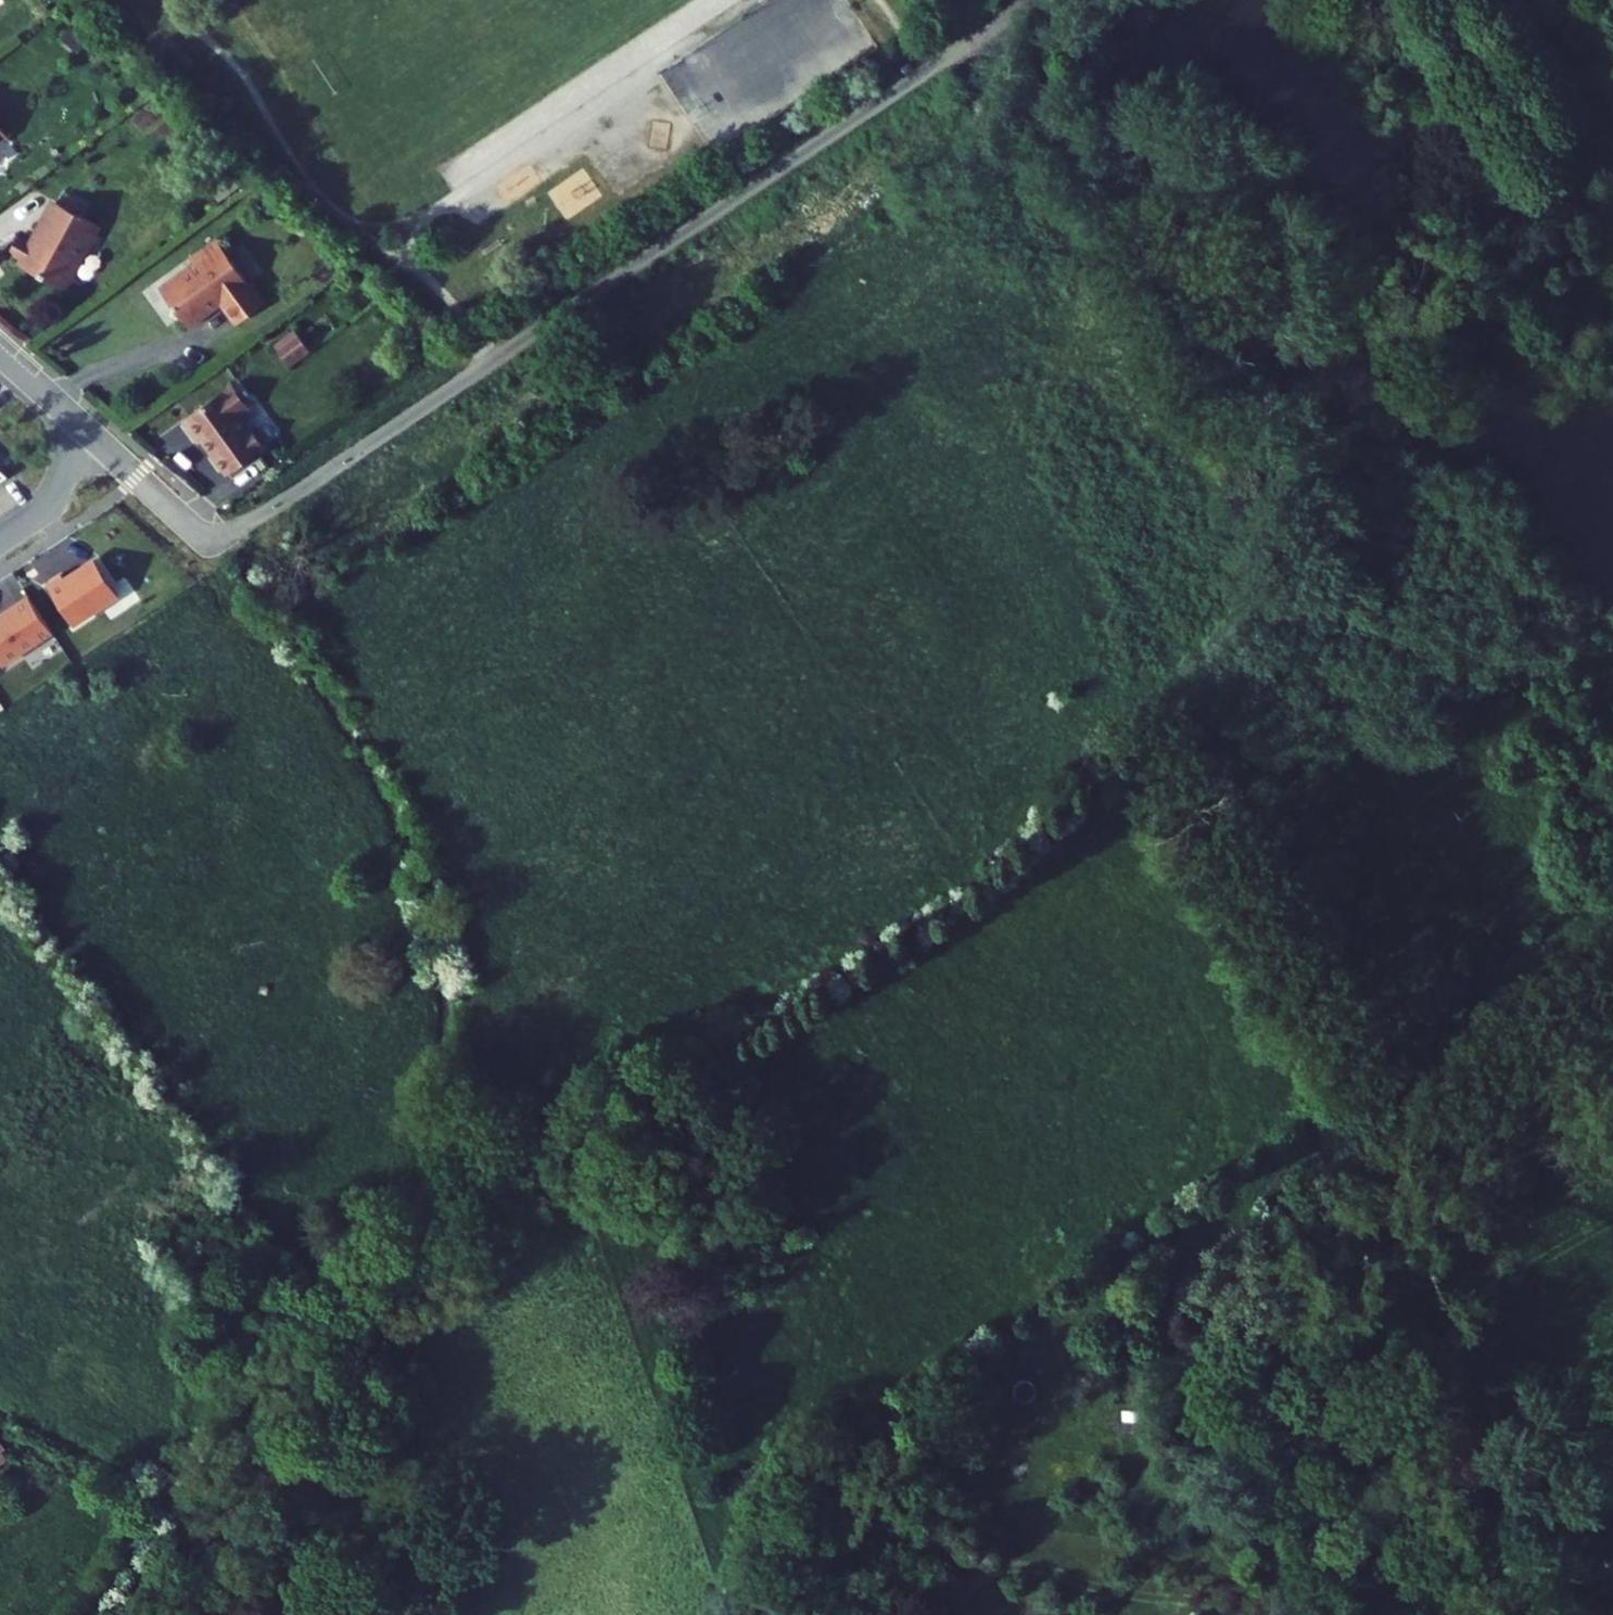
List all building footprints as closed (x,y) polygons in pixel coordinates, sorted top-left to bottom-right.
[(9,131),(0,118),(0,138),(9,131)] [(71,192),(69,195),(83,202),(85,199),(71,192)] [(83,202),(69,195),(64,204),(60,202),(36,245),(21,236),(13,252),(28,261),(25,265),(66,288),(88,248),(90,250),(99,235),(95,233),(101,224),(78,212),(83,202)] [(270,304),(221,238),(195,257),(200,264),(166,289),(194,327),(228,302),(244,323),(270,304)] [(303,333),(282,349),(294,365),(315,350),(303,333)] [(226,393),(189,420),(206,443),(209,441),(234,475),(271,447),(269,445),(270,439),(264,431),(258,430),(256,428),(253,430),(242,415),(254,407),(238,386),(227,395),(226,393)] [(1189,1605),(1175,1614),(1196,1614),(1189,1605)]
